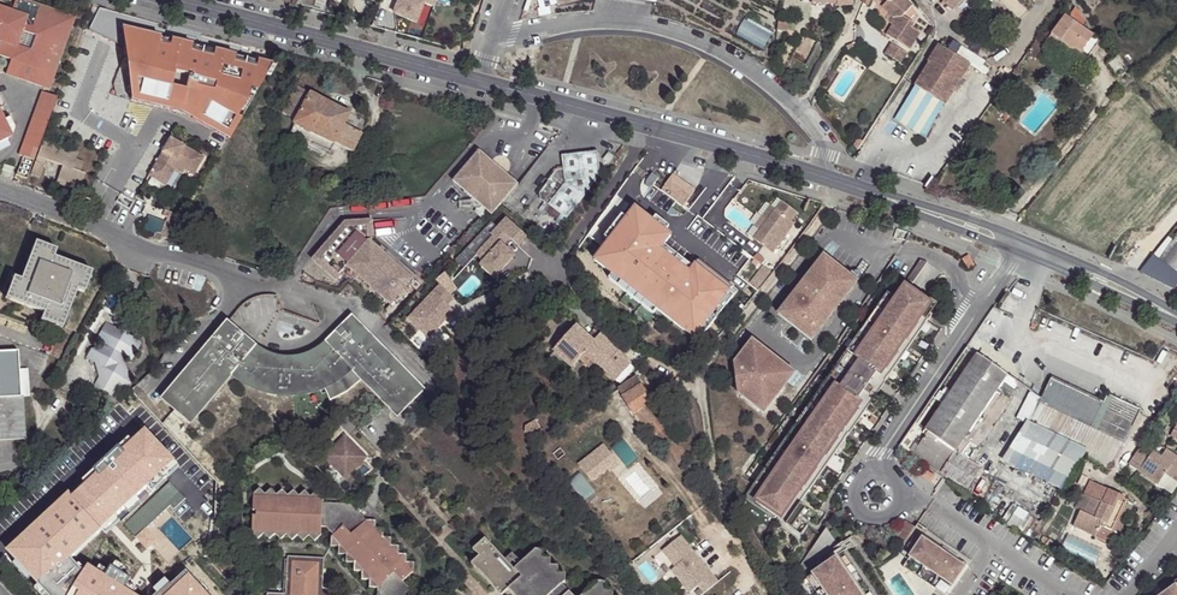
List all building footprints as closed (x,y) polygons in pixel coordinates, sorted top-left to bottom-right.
[(25,0),(14,0),(11,9),(10,11),(0,7),(0,56),(8,59),(3,74),(18,79),(23,65),(33,68),(28,83),(46,90),(72,17),(25,0)] [(394,15),(417,24),(425,4),(434,7),(437,0),(400,0),(394,15)] [(888,1),(882,7),(894,18),(897,22),(902,17),(912,6),(905,0),(887,0),(888,1)] [(953,10),(961,0),(942,0),(953,10)] [(169,27),(99,8),(88,30),(123,46),(130,100),(180,112),(229,140),(265,75),(270,76),(276,65),(164,38),(169,27)] [(746,16),(736,35),(763,50),(773,31),(746,16)] [(1051,35),(1060,42),(1072,50),(1074,48),(1088,58),(1100,41),(1064,16),(1051,35)] [(913,24),(902,17),(897,22),(894,18),(890,24),(893,26),(886,36),(908,50),(919,33),(910,28),(913,24)] [(778,21),(776,30),(785,32),(787,22),(778,21)] [(1042,47),(1052,54),(1056,47),(1060,42),(1051,35),(1043,46),(1042,47)] [(945,50),(969,66),(978,72),(984,63),(951,41),(945,50)] [(1036,41),(1026,55),(1033,60),(1042,47),(1043,46),(1036,41)] [(1056,47),(1082,66),(1088,58),(1074,48),(1072,50),(1060,42),(1056,47)] [(905,54),(890,44),(884,54),(899,64),(905,54)] [(928,63),(913,86),(915,87),(944,106),(969,66),(945,50),(938,45),(927,62),(928,63)] [(1107,64),(1116,76),(1120,73),(1122,75),(1125,73),(1124,70),(1124,69),(1116,58),(1107,64)] [(765,59),(762,63),(771,70),(772,64),(765,59)] [(33,68),(23,65),(18,79),(28,83),(33,68)] [(296,85),(282,113),(297,121),(295,124),(335,144),(354,152),(363,134),(344,126),(350,114),(296,85)] [(923,138),(944,106),(915,87),(894,119),(923,138)] [(55,98),(40,92),(16,155),(21,157),(31,161),(55,98)] [(295,124),(291,135),(331,153),(335,144),(295,124)] [(170,139),(149,176),(166,186),(175,170),(177,166),(185,171),(193,175),(203,158),(170,139)] [(43,140),(31,173),(40,177),(46,160),(62,166),(56,183),(79,191),(85,174),(80,172),(84,162),(76,159),(78,153),(43,140)] [(557,171),(540,193),(541,200),(567,219),(600,175),(601,175),(597,152),(562,156),(563,170),(557,171)] [(478,153),(453,185),(482,207),(493,216),(502,204),(518,184),(480,155),(478,153)] [(609,153),(604,160),(609,164),(614,157),(609,153)] [(31,161),(21,157),(14,176),(25,179),(31,161)] [(0,169),(0,170),(10,173),(12,168),(1,165),(0,169)] [(177,166),(175,170),(183,174),(185,171),(177,166)] [(695,190),(673,175),(662,190),(684,206),(695,190)] [(767,221),(781,201),(777,198),(771,206),(766,203),(758,214),(762,217),(767,221)] [(760,231),(753,239),(772,253),(794,223),(791,221),(797,213),(781,201),(767,221),(760,231)] [(624,204),(610,223),(618,229),(609,242),(630,257),(651,229),(644,224),(637,219),(640,215),(631,209),(628,206),(627,205),(624,204)] [(492,215),(482,207),(476,214),(486,221),(492,215)] [(183,217),(165,210),(163,216),(167,217),(165,223),(177,227),(183,217)] [(637,219),(644,224),(647,220),(640,215),(637,219)] [(762,217),(754,227),(760,231),(767,221),(762,217)] [(163,224),(148,219),(144,230),(154,234),(155,234),(157,233),(158,233),(160,234),(163,224)] [(505,219),(490,236),(492,238),(476,256),(483,262),(479,266),(494,279),(513,257),(502,246),(509,239),(517,247),(526,238),(505,219)] [(371,221),(366,222),(368,241),(412,279),(416,276),(373,239),(371,221)] [(366,222),(345,223),(312,261),(335,281),(347,267),(391,305),(408,284),(412,279),(368,241),(366,222)] [(177,227),(165,223),(161,234),(162,235),(162,237),(164,237),(170,240),(177,227)] [(654,230),(651,229),(630,257),(633,259),(654,230)] [(677,242),(684,246),(694,233),(688,230),(687,230),(685,229),(677,242)] [(164,237),(162,237),(162,235),(161,234),(160,234),(158,233),(157,233),(155,234),(154,234),(153,236),(153,238),(154,240),(155,242),(157,243),(159,243),(161,242),(163,241),(163,239),(164,237)] [(590,233),(571,260),(578,272),(602,241),(590,233)] [(1158,260),(1157,259),(1148,271),(1151,273),(1157,265),(1176,280),(1176,233),(1158,260)] [(29,256),(33,258),(39,243),(35,241),(29,256)] [(15,285),(9,300),(43,313),(40,320),(58,327),(63,312),(68,313),(76,290),(84,293),(86,286),(82,284),(88,270),(53,257),(56,249),(39,243),(33,258),(29,256),(20,279),(13,276),(10,283),(15,285)] [(758,253),(753,259),(759,263),(764,258),(758,253)] [(824,256),(778,314),(811,341),(857,283),(824,256)] [(968,256),(962,260),(968,270),(973,266),(968,256)] [(927,263),(921,259),(913,270),(906,279),(913,284),(927,263)] [(699,266),(681,290),(709,312),(725,292),(713,283),(716,279),(699,266)] [(771,273),(763,267),(750,283),(757,289),(771,273)] [(92,271),(88,270),(82,284),(86,286),(92,271)] [(662,274),(650,291),(665,302),(677,286),(662,274)] [(412,279),(408,284),(412,287),(419,279),(416,276),(412,279)] [(419,279),(412,287),(416,291),(424,283),(419,279)] [(713,283),(725,292),(728,288),(716,279),(713,283)] [(754,483),(745,496),(792,529),(805,509),(799,505),(877,394),(886,380),(937,308),(897,279),(846,352),(836,366),(754,483)] [(10,283),(5,299),(9,300),(15,285),(10,283)] [(453,299),(439,286),(407,320),(427,339),(452,312),(446,306),(453,299)] [(62,328),(68,313),(63,312),(58,327),(62,328)] [(351,316),(325,343),(361,380),(396,415),(423,389),(351,316)] [(256,346),(227,322),(162,401),(190,425),(231,376),(256,346)] [(715,342),(724,331),(715,324),(706,334),(715,342)] [(577,326),(553,351),(572,368),(580,359),(585,353),(594,342),(590,338),(577,326)] [(92,349),(102,390),(129,383),(123,356),(135,353),(129,328),(115,331),(115,328),(101,331),(105,346),(92,349)] [(590,338),(594,342),(601,334),(596,330),(590,338)] [(594,342),(585,354),(597,365),(614,379),(620,384),(635,368),(630,363),(601,334),(594,342)] [(763,414),(794,374),(752,340),(734,363),(738,394),(763,414)] [(258,348),(256,346),(231,376),(241,382),(248,386),(252,389),(257,391),(263,393),(268,394),(274,395),(279,396),(285,396),(290,396),(296,395),(301,394),(307,393),(312,392),(317,389),(323,387),(329,400),(346,391),(361,380),(325,343),(324,344),(318,349),(312,352),(305,355),(299,357),(292,358),(284,358),(277,357),(271,355),(264,352),(258,348)] [(0,398),(20,397),(18,369),(17,350),(0,352),(0,398)] [(585,354),(580,359),(591,369),(597,365),(585,354)] [(943,404),(925,430),(927,432),(955,451),(962,455),(971,442),(964,438),(968,431),(981,440),(1002,411),(1018,382),(976,354),(951,392),(945,388),(937,400),(943,404)] [(26,369),(18,369),(20,397),(23,397),(29,397),(26,369)] [(632,414),(636,412),(652,437),(660,432),(679,463),(688,457),(653,403),(642,385),(637,377),(618,389),(622,397),(632,414)] [(1050,380),(1039,404),(1040,404),(1029,426),(1084,451),(1082,454),(1084,455),(1108,471),(1122,443),(1125,444),(1141,410),(1107,394),(1103,405),(1050,380)] [(937,400),(945,388),(941,385),(933,397),(937,400)] [(0,404),(0,441),(25,439),(23,397),(20,397),(0,398),(1,404),(0,404)] [(531,435),(540,429),(534,421),(526,428),(525,431),(526,433),(528,435),(531,435)] [(1084,451),(1029,426),(1005,464),(1060,491),(1084,455),(1082,454),(1084,451)] [(919,445),(914,453),(967,490),(981,469),(954,452),(955,451),(927,432),(919,444),(919,445)] [(342,438),(321,460),(344,481),(364,459),(342,438)] [(50,500),(98,551),(101,547),(108,541),(119,531),(126,538),(162,505),(166,501),(165,500),(168,497),(156,484),(148,490),(141,483),(143,481),(129,467),(127,468),(107,447),(103,450),(93,460),(90,457),(100,448),(96,444),(80,459),(87,465),(50,500)] [(1129,466),(1158,485),(1165,475),(1168,470),(1176,476),(1176,458),(1166,450),(1161,458),(1142,445),(1129,466)] [(618,464),(600,447),(578,470),(593,484),(606,470),(609,473),(618,464)] [(90,457),(93,460),(103,450),(100,448),(90,457)] [(967,490),(914,453),(911,456),(965,494),(967,490)] [(180,460),(161,478),(174,492),(194,473),(180,460)] [(935,477),(926,470),(922,476),(931,482),(935,477)] [(1168,470),(1165,475),(1176,483),(1176,476),(1168,470)] [(161,478),(156,484),(168,497),(174,492),(161,478)] [(1080,512),(1072,527),(1095,538),(1100,526),(1119,534),(1120,535),(1133,508),(1123,503),(1125,497),(1090,481),(1083,494),(1087,496),(1080,512)] [(253,517),(252,532),(258,539),(264,533),(269,539),(275,534),(281,540),(286,534),(292,540),(298,535),(303,541),(309,536),(315,542),(321,536),(321,535),(322,527),(323,504),(323,499),(323,498),(316,491),(311,497),(305,491),(300,497),(294,491),(288,496),(283,490),(277,496),(271,490),(266,495),(260,489),(254,496),(253,512),(257,512),(256,517),(253,517)] [(165,500),(166,501),(172,507),(181,498),(174,492),(168,497),(165,500)] [(1074,509),(1080,512),(1087,496),(1083,494),(1082,494),(1074,509)] [(323,504),(322,527),(327,528),(334,535),(343,526),(351,535),(366,521),(351,505),(323,504)] [(916,526),(907,519),(895,537),(904,543),(916,526)] [(395,573),(402,582),(414,571),(414,563),(406,562),(407,554),(399,554),(399,546),(391,546),(391,538),(383,537),(383,529),(376,529),(376,521),(367,520),(366,521),(351,535),(343,526),(334,535),(332,537),(331,546),(339,547),(339,554),(347,555),(346,563),(355,563),(354,571),(362,571),(362,579),(370,580),(370,588),(378,588),(379,587),(395,573)] [(1095,538),(1114,546),(1119,534),(1100,526),(1095,538)] [(839,557),(845,553),(828,528),(796,570),(803,580),(807,577),(839,557)] [(915,548),(923,536),(919,533),(911,545),(915,548)] [(945,594),(965,564),(923,536),(915,548),(903,565),(945,594)] [(695,556),(680,537),(662,552),(675,568),(671,571),(690,594),(698,587),(704,594),(717,583),(699,560),(696,563),(692,558),(695,556)] [(514,569),(505,560),(485,539),(476,546),(483,554),(479,556),(471,564),(500,594),(502,594),(508,590),(522,577),(514,569)] [(1045,545),(1055,551),(1058,546),(1048,540),(1045,545)] [(146,594),(167,594),(161,588),(153,589),(108,541),(101,547),(146,594)] [(473,550),(479,556),(483,554),(476,546),(473,550)] [(561,585),(565,581),(565,574),(557,574),(558,566),(550,566),(551,559),(543,558),(543,550),(535,550),(521,563),(514,569),(522,577),(508,590),(513,594),(571,594),(561,585)] [(505,560),(514,569),(521,563),(512,553),(505,560)] [(839,557),(865,594),(874,594),(854,566),(845,553),(839,557)] [(334,592),(326,587),(323,585),(324,556),(287,555),(286,592),(267,591),(267,594),(338,594),(334,592)] [(807,577),(820,594),(865,594),(839,557),(807,577)] [(378,594),(409,594),(410,589),(402,582),(395,573),(379,587),(378,588),(378,594)] [(199,577),(180,594),(216,594),(199,577)] [(1156,594),(1176,594),(1176,580),(1156,594)] [(613,590),(605,590),(605,582),(597,582),(583,594),(612,594),(613,590)]
